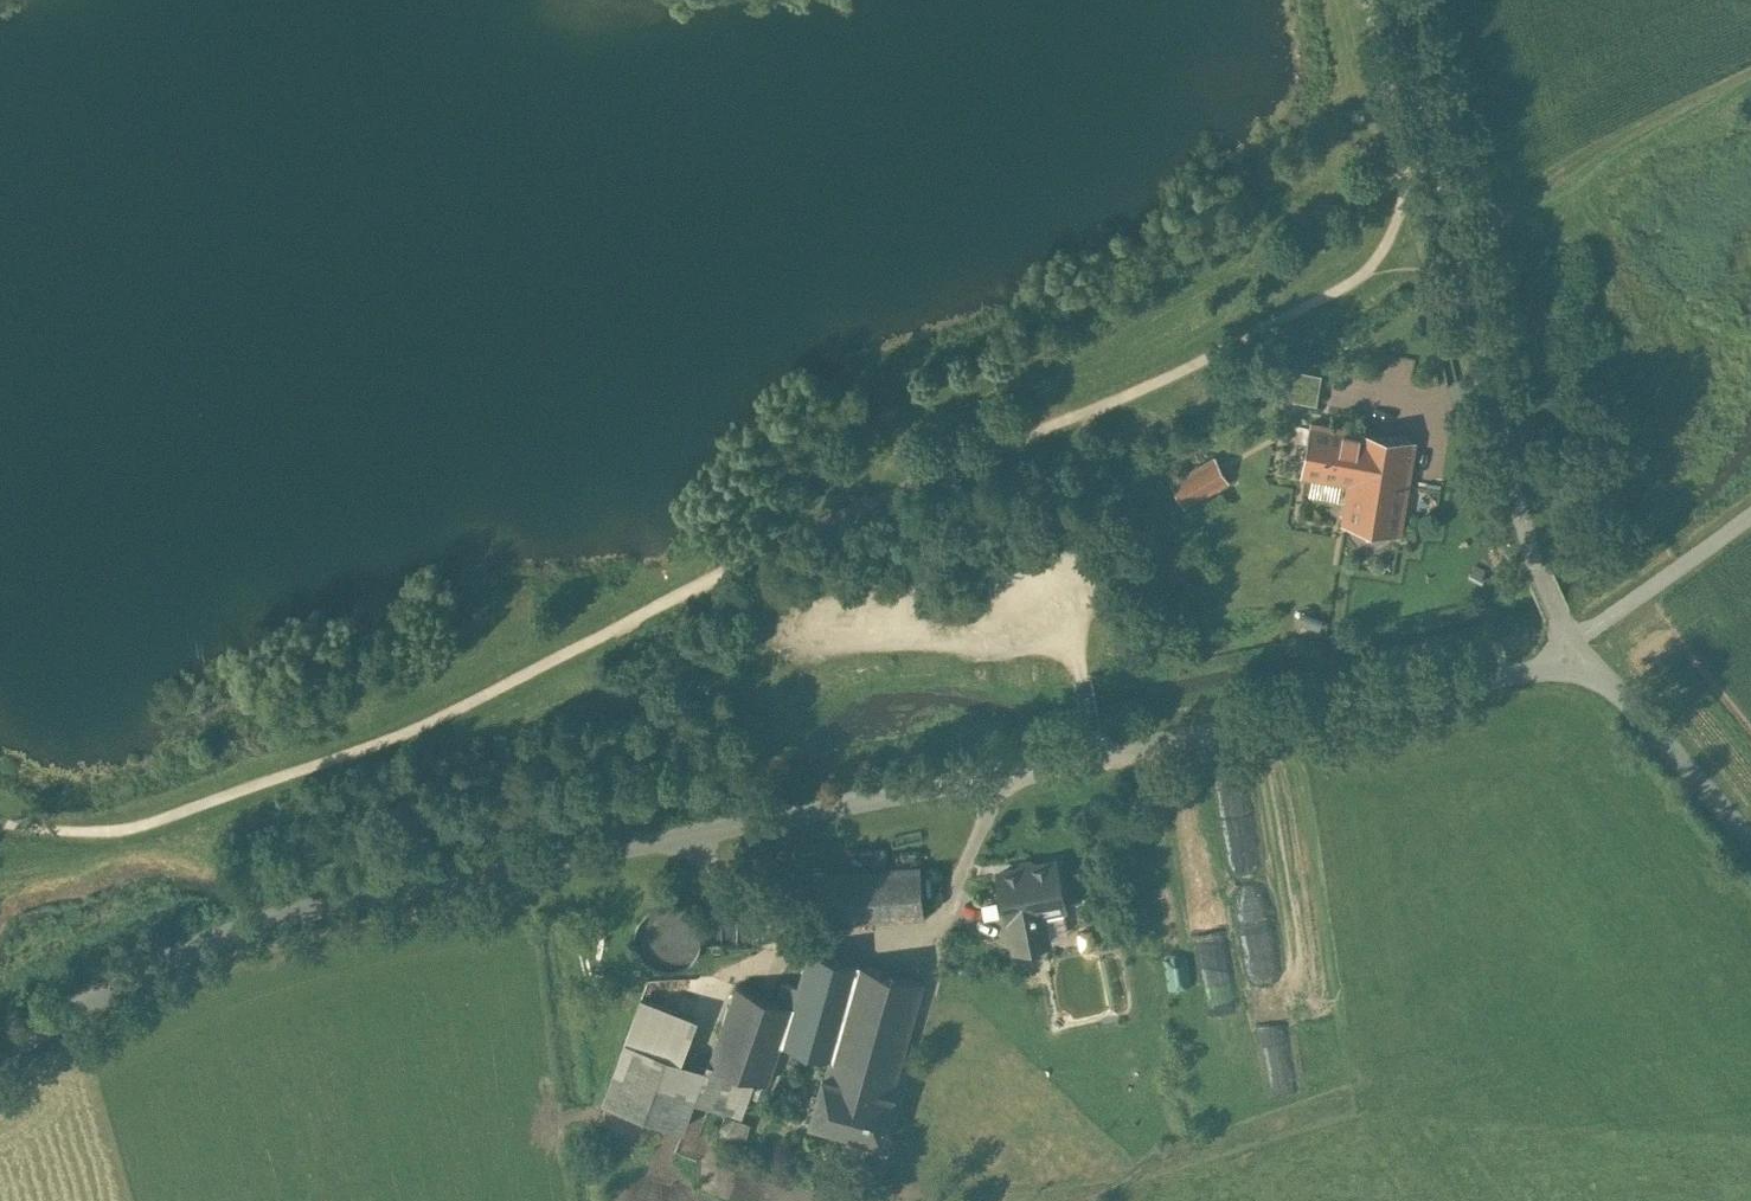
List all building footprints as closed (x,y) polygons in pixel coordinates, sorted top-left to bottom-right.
[(1280,371),(1275,394),(1316,402),(1322,374),(1294,369),(1294,372),(1280,371)] [(1412,440),(1312,423),(1304,471),(1352,481),(1345,521),(1399,532),(1412,440)] [(1174,480),(1186,501),(1227,478),(1214,457),(1174,480)] [(1056,861),(999,872),(1008,917),(1010,917),(1011,922),(1043,916),(1042,910),(1065,906),(1056,861)] [(920,867),(807,874),(810,921),(923,914),(920,867)] [(636,941),(640,954),(649,963),(660,969),(672,970),(684,967),(694,959),(701,948),(703,935),(700,922),(692,912),(680,905),(667,903),(654,907),(644,915),(637,927),(636,941)] [(1043,916),(1011,922),(1016,948),(1048,942),(1043,916)] [(755,921),(706,922),(705,949),(754,948),(755,921)] [(827,1076),(890,1093),(922,980),(810,949),(794,1005),(737,985),(701,1088),(746,1104),(755,1077),(768,1082),(782,1044),(832,1058),(827,1076)] [(696,1017),(641,997),(604,1098),(659,1118),(680,1061),(696,1017)] [(705,1070),(680,1061),(659,1118),(684,1127),(705,1070)] [(827,1076),(823,1074),(811,1120),(881,1139),(895,1095),(890,1093),(827,1076)] [(751,1123),(725,1114),(716,1140),(742,1149),(751,1123)]
